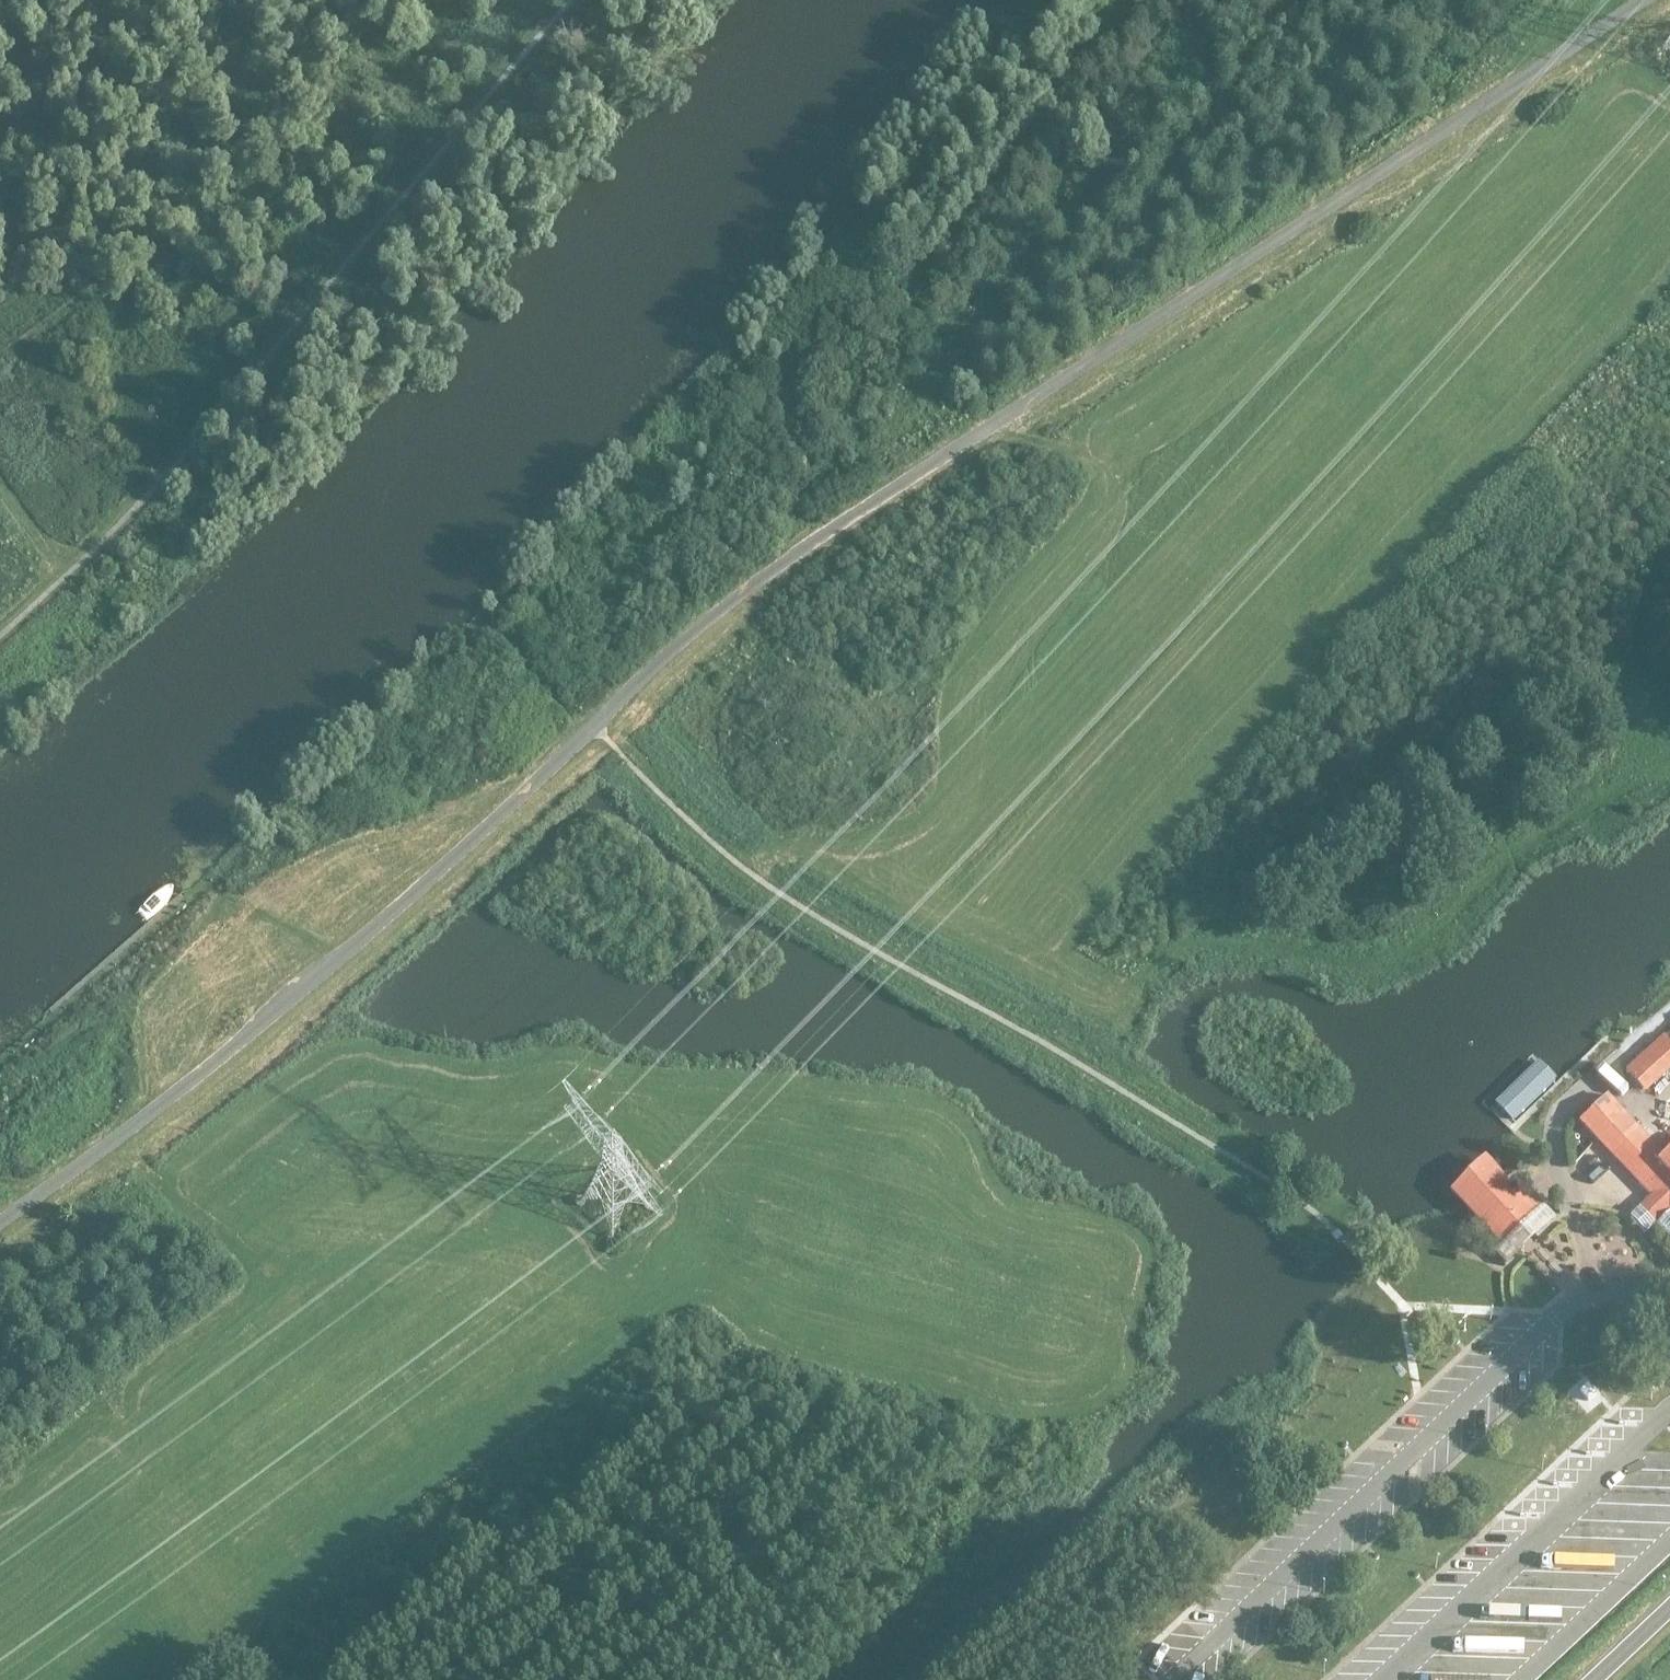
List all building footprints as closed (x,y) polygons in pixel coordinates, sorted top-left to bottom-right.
[(1664,1038),(1626,1071),(1646,1094),(1669,1072),(1669,1044),(1664,1038)] [(1580,1124),(1597,1141),(1651,1198),(1646,1202),(1645,1204),(1630,1218),(1638,1226),(1645,1233),(1657,1222),(1669,1237),(1669,1152),(1665,1156),(1609,1097),(1580,1124)] [(1487,1164),(1455,1194),(1506,1248),(1538,1217),(1487,1164)] [(1591,1475),(1634,1436),(1626,1427),(1582,1465),(1591,1475)]
